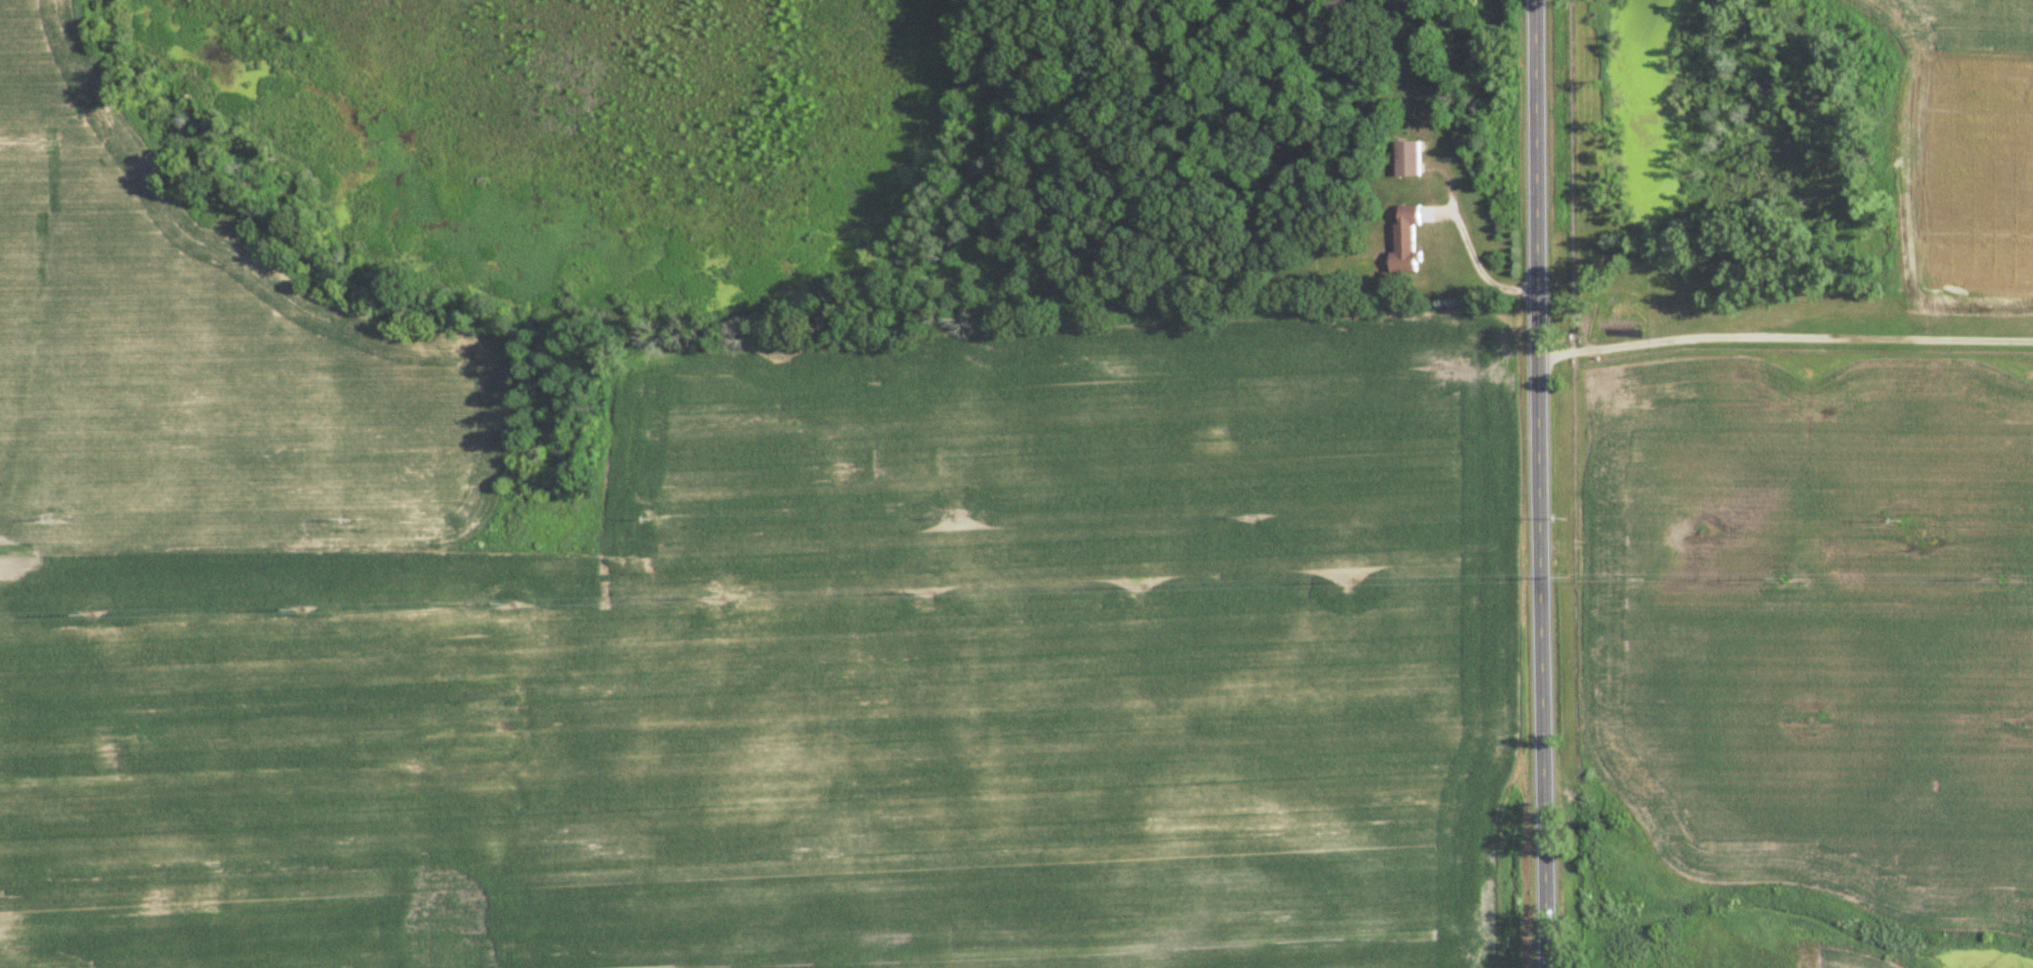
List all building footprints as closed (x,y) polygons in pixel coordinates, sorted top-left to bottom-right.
[(1421,142),(1398,142),(1398,177),(1421,177),(1421,142)] [(1402,207),(1402,225),(1398,225),(1398,255),(1394,255),(1394,272),(1419,272),(1418,227),(1423,227),(1422,207),(1402,207)]
